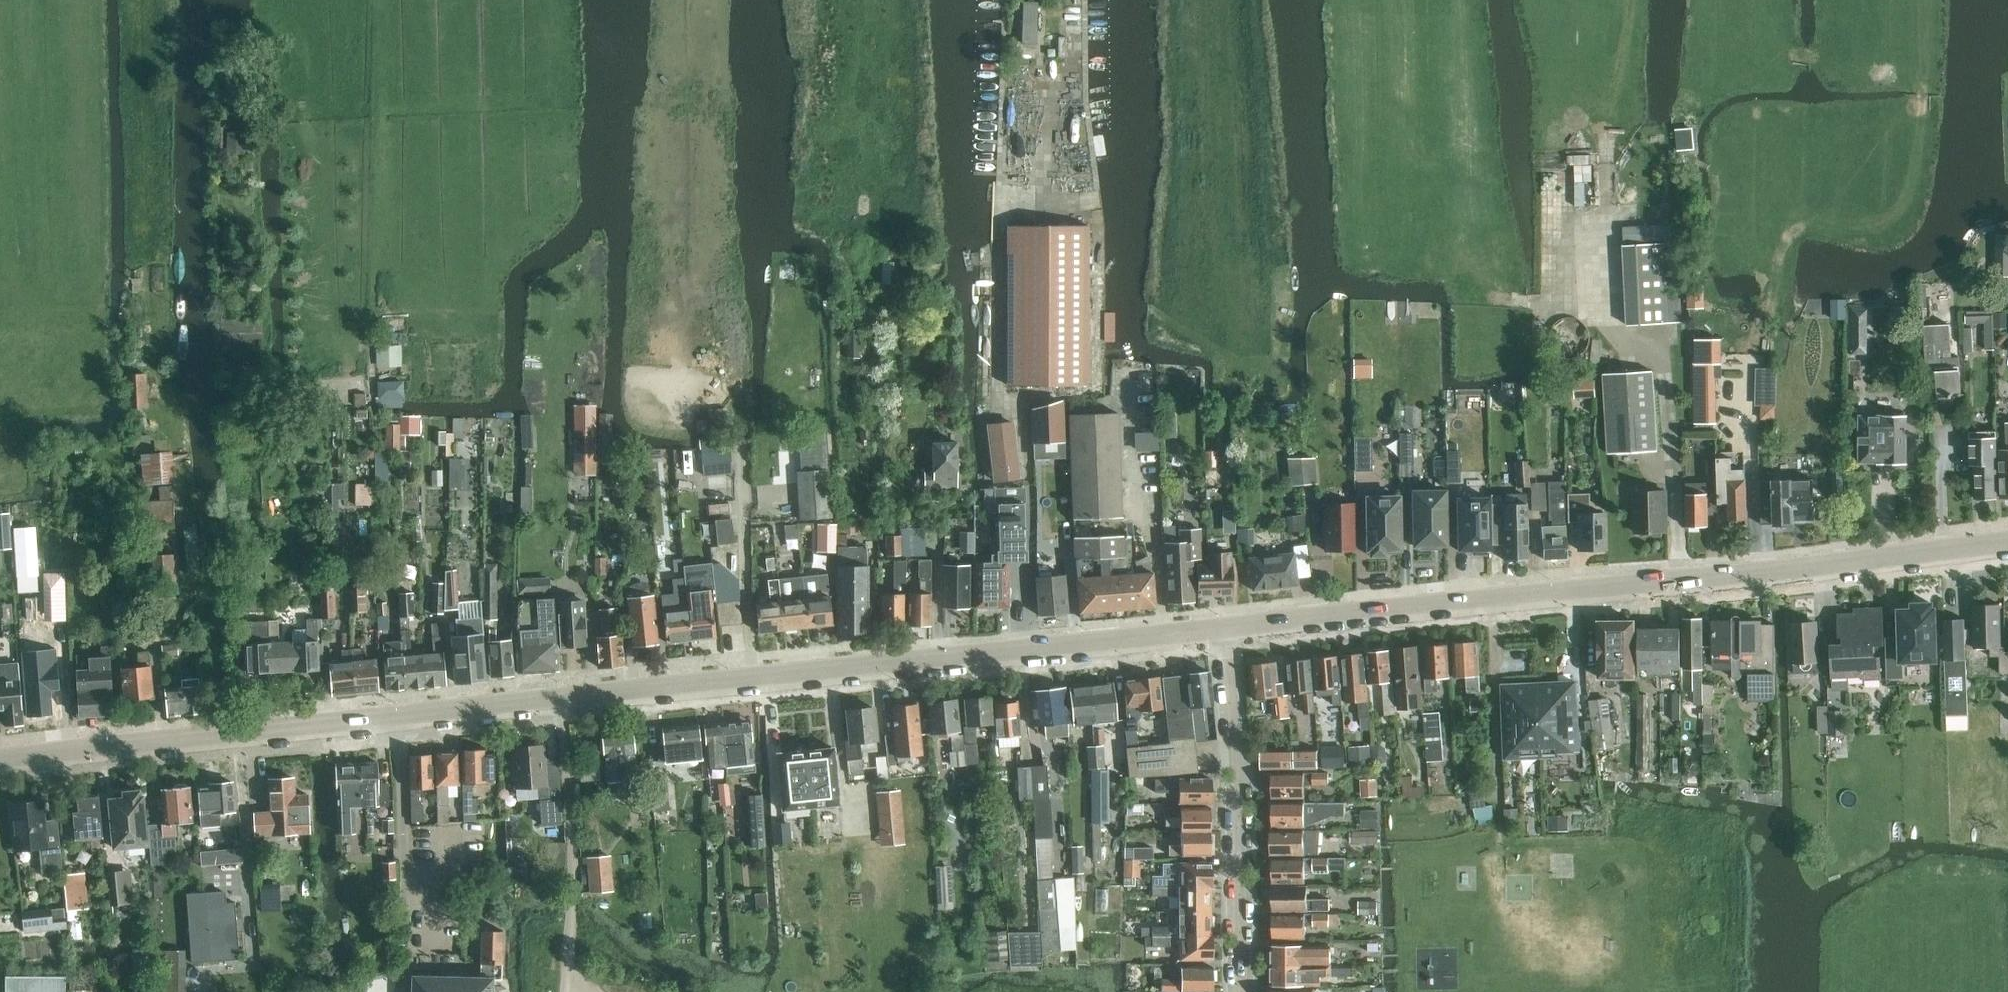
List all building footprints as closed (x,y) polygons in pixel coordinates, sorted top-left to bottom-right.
[(1036,42),(1037,1),(1023,1),(1022,42),(1036,42)] [(1057,33),(1046,33),(1046,44),(1057,44),(1057,33)] [(1022,51),(1014,51),(1014,59),(1022,59),(1022,51)] [(243,131),(234,131),(234,153),(243,153),(243,131)] [(1084,384),(1085,224),(1006,224),(1006,384),(1084,384)] [(1996,234),(1995,275),(2007,275),(2007,234),(1996,234)] [(1682,321),(1682,304),(1682,297),(1669,298),(1666,243),(1624,245),(1628,325),(1682,321)] [(1705,292),(1689,293),(1690,311),(1706,310),(1705,292)] [(1983,309),(1983,297),(1968,297),(1968,309),(1983,309)] [(1860,305),(1849,305),(1849,341),(1860,341),(1860,305)] [(1986,349),(1994,349),(1995,349),(1995,311),(1967,312),(1966,322),(1985,322),(1986,349)] [(1996,327),(2007,327),(2007,316),(2007,313),(1997,312),(1996,327)] [(1587,338),(1587,337),(1586,330),(1582,325),(1577,321),(1573,319),(1570,318),(1562,319),(1559,321),(1555,323),(1551,329),(1550,337),(1551,344),(1554,350),(1559,354),(1564,355),(1567,356),(1574,355),(1577,354),(1581,351),(1585,346),(1586,342),(1587,338)] [(1925,373),(1926,373),(1935,372),(1936,397),(1959,396),(1957,357),(1952,357),(1951,324),(1924,325),(1926,352),(1924,353),(1925,373)] [(846,358),(858,358),(858,330),(847,330),(846,358)] [(1698,339),(1699,363),(1694,363),(1695,399),(1717,399),(1717,363),(1723,363),(1722,339),(1698,339)] [(376,346),(377,367),(402,366),(401,345),(376,346)] [(1372,375),(1373,358),(1356,358),(1355,375),(1372,375)] [(1776,377),(1776,369),(1761,369),(1761,377),(1776,377)] [(1604,374),(1608,453),(1657,450),(1652,371),(1604,374)] [(148,407),(147,373),(125,374),(126,409),(148,407)] [(1595,380),(1575,381),(1576,398),(1596,397),(1595,380)] [(401,382),(380,383),(378,385),(379,397),(380,398),(402,397),(403,395),(403,384),(401,382)] [(364,394),(354,394),(354,405),(364,405),(364,394)] [(1063,400),(1033,408),(1034,442),(1065,441),(1063,400)] [(1775,405),(1762,405),(1762,418),(1775,418),(1775,405)] [(371,409),(353,409),(354,427),(371,427),(371,409)] [(1718,423),(1717,411),(1695,411),(1695,424),(1718,423)] [(1073,537),(1121,535),(1116,412),(1068,414),(1073,537)] [(1173,412),(1161,412),(1162,423),(1173,423),(1173,412)] [(613,414),(602,413),(599,413),(597,453),(596,461),(611,463),(613,440),(611,440),(613,414)] [(402,415),(400,415),(400,435),(405,435),(420,435),(420,415),(402,415)] [(1874,463),(1905,463),(1904,415),(1858,415),(1858,461),(1875,461),(1874,463)] [(986,424),(993,482),(1021,479),(1014,421),(986,424)] [(394,457),(394,453),(398,453),(398,452),(398,435),(398,425),(384,424),(384,452),(375,452),(376,482),(388,481),(388,467),(385,466),(385,459),(390,458),(394,457)] [(596,473),(596,461),(597,453),(597,428),(574,428),(574,473),(596,473)] [(257,431),(245,432),(246,445),(258,444),(257,431)] [(1155,432),(1130,432),(1131,449),(1155,448),(1155,432)] [(456,458),(456,433),(446,433),(446,458),(456,458)] [(485,433),(484,441),(493,441),(494,434),(485,433)] [(1412,433),(1400,433),(1400,464),(1413,463),(1412,433)] [(1976,498),(1997,498),(1996,433),(1985,433),(1985,439),(1970,439),(1970,464),(1974,464),(1976,498)] [(1371,438),(1355,438),(1356,470),(1372,470),(1371,438)] [(932,470),(924,470),(925,489),(958,488),(958,472),(957,441),(932,442),(932,470)] [(1721,457),(1718,457),(1720,503),(1729,502),(1730,524),(1747,524),(1745,450),(1722,451),(1721,457)] [(140,454),(141,459),(143,485),(175,482),(172,451),(140,454)] [(703,474),(732,470),(730,451),(701,454),(703,474)] [(1459,451),(1447,451),(1448,481),(1460,481),(1459,451)] [(405,452),(399,452),(399,465),(409,465),(409,452),(405,452)] [(462,458),(450,458),(450,486),(462,486),(462,458)] [(1286,458),(1288,485),(1316,483),(1313,458),(1286,458)] [(1516,490),(1527,489),(1528,489),(1526,460),(1514,461),(1516,490)] [(1716,460),(1708,460),(1708,473),(1716,473),(1716,460)] [(849,470),(841,464),(834,474),(842,480),(849,470)] [(1219,488),(1218,467),(1205,468),(1206,488),(1219,488)] [(321,468),(314,469),(315,481),(322,480),(321,468)] [(833,518),(830,469),(796,472),(799,520),(833,518)] [(331,471),(331,501),(332,509),(346,509),(345,471),(331,471)] [(1562,509),(1564,509),(1563,478),(1545,479),(1547,510),(1550,510),(1551,526),(1540,527),(1541,559),(1564,558),(1562,509)] [(1759,504),(1760,526),(1773,525),(1792,524),(1792,521),(1814,520),(1828,519),(1827,502),(1813,502),(1812,480),(1790,481),(1790,479),(1771,480),(1772,503),(1759,504)] [(1684,526),(1685,526),(1705,526),(1705,483),(1685,483),(1684,526)] [(150,594),(178,592),(172,499),(170,500),(169,485),(159,485),(160,501),(130,502),(132,526),(144,526),(150,594)] [(371,485),(356,485),(356,505),(371,505),(371,485)] [(521,487),(521,503),(523,503),(531,503),(531,487),(523,487),(521,487)] [(1003,562),(1024,561),(1022,487),(997,488),(998,559),(974,559),(974,609),(976,608),(975,610),(985,610),(985,608),(1008,606),(1008,569),(1004,569),(1003,562)] [(1633,490),(1633,531),(1663,531),(1663,490),(1633,490)] [(1445,491),(1413,491),(1414,545),(1418,545),(1420,549),(1428,549),(1430,545),(1446,545),(1445,493),(1445,491)] [(1566,493),(1566,522),(1576,522),(1576,549),(1604,549),(1603,513),(1585,514),(1584,493),(1566,493)] [(1513,503),(1489,504),(1490,539),(1501,539),(1502,559),(1524,559),(1522,494),(1513,495),(1513,503)] [(1399,497),(1366,497),(1367,550),(1370,550),(1370,556),(1385,555),(1385,550),(1400,549),(1399,497)] [(1489,497),(1457,497),(1458,550),(1474,550),(1474,554),(1485,553),(1485,550),(1489,550),(1489,519),(1489,497)] [(709,513),(729,512),(728,503),(708,504),(709,513)] [(1353,503),(1324,504),(1325,550),(1354,550),(1353,504),(1353,503)] [(1224,511),(1224,522),(1234,522),(1234,511),(1224,511)] [(0,514),(0,531),(10,531),(9,513),(0,514)] [(717,542),(732,541),(730,517),(715,519),(717,542)] [(836,517),(836,533),(835,533),(836,548),(836,573),(836,631),(867,631),(866,615),(870,612),(870,602),(867,600),(866,565),(865,566),(864,545),(844,546),(844,535),(857,535),(857,518),(852,518),(852,517),(836,517)] [(786,537),(797,536),(796,523),(785,524),(786,537)] [(835,524),(820,523),(819,548),(836,548),(835,533),(835,524)] [(1162,525),(1167,602),(1192,600),(1190,560),(1203,559),(1201,528),(1179,529),(1179,539),(1174,540),(1173,524),(1162,525)] [(905,554),(926,555),(927,526),(906,525),(905,554)] [(14,527),(17,576),(37,574),(34,526),(14,527)] [(974,532),(961,532),(961,543),(974,543),(974,532)] [(902,556),(901,535),(885,536),(886,556),(902,556)] [(1110,610),(1154,606),(1152,570),(1137,571),(1135,535),(1121,535),(1073,537),(1074,555),(1079,612),(1081,612),(1081,617),(1110,615),(1110,610)] [(654,545),(644,545),(646,564),(656,563),(654,545)] [(69,549),(57,550),(58,563),(70,562),(69,549)] [(1251,589),(1296,584),(1292,552),(1247,558),(1251,589)] [(732,570),(738,563),(723,553),(718,560),(732,570)] [(1231,563),(1231,553),(1212,553),(1213,564),(1196,564),(1198,596),(1234,595),(1233,563),(1231,563)] [(598,557),(597,574),(606,575),(607,558),(598,557)] [(767,569),(774,568),(773,557),(766,559),(767,569)] [(929,624),(929,559),(917,559),(917,577),(918,577),(917,592),(907,592),(906,625),(929,624)] [(879,592),(879,625),(903,625),(902,561),(894,561),(894,592),(879,592)] [(485,563),(485,619),(498,619),(498,563),(485,563)] [(943,564),(943,606),(969,606),(969,565),(943,564)] [(731,591),(738,582),(721,567),(714,575),(731,591)] [(457,569),(446,570),(445,609),(459,608),(460,618),(456,619),(458,635),(453,636),(456,682),(457,684),(486,681),(486,676),(481,617),(480,600),(459,602),(457,569)] [(708,577),(684,579),(686,592),(688,592),(690,608),(687,608),(691,638),(715,635),(712,605),(711,605),(711,601),(716,600),(712,569),(707,570),(708,577)] [(826,573),(802,575),(805,598),(808,626),(832,623),(826,573)] [(782,629),(808,626),(805,598),(802,575),(777,578),(782,629)] [(1068,613),(1064,575),(1036,577),(1039,615),(1068,613)] [(551,595),(550,577),(519,579),(520,596),(551,595)] [(675,595),(661,596),(663,611),(666,641),(691,638),(687,608),(686,592),(684,579),(684,578),(673,579),(675,595)] [(782,629),(777,578),(767,579),(770,602),(755,603),(759,631),(782,629)] [(44,620),(66,619),(65,581),(48,581),(48,600),(43,600),(44,620)] [(443,612),(444,582),(430,582),(430,612),(443,612)] [(368,611),(366,583),(353,584),(352,612),(368,611)] [(322,617),(333,617),(332,586),(320,587),(322,617)] [(245,588),(237,588),(237,599),(245,599),(245,588)] [(409,593),(396,595),(395,595),(399,640),(406,688),(426,686),(422,653),(410,654),(407,617),(411,616),(409,593)] [(633,597),(628,597),(633,645),(658,642),(653,595),(648,595),(644,594),(641,593),(639,594),(636,595),(633,597)] [(566,600),(557,601),(560,644),(586,643),(583,599),(581,599),(577,596),(569,597),(566,600)] [(515,639),(518,672),(557,669),(555,636),(554,636),(552,597),(512,600),(510,639),(515,639)] [(718,624),(741,621),(739,599),(715,601),(718,624)] [(387,602),(377,603),(378,616),(388,615),(387,602)] [(1900,638),(1887,638),(1888,678),(1903,678),(1902,662),(1937,660),(1935,608),(1932,609),(1932,603),(1913,604),(1913,609),(1899,610),(1900,638)] [(1972,648),(1974,648),(1974,647),(1991,647),(1991,655),(2000,656),(2000,673),(2007,673),(2007,651),(2006,651),(2005,646),(2001,646),(2000,604),(1975,604),(1975,628),(1972,628),(1972,648)] [(596,635),(599,665),(625,664),(621,632),(620,633),(616,606),(599,608),(601,635),(596,635)] [(1848,675),(1862,674),(1863,678),(1880,677),(1879,655),(1874,655),(1874,644),(1883,643),(1882,613),(1874,613),(1874,606),(1854,607),(1854,611),(1837,612),(1838,635),(1841,635),(1841,644),(1830,644),(1831,688),(1848,687),(1848,675)] [(267,609),(243,610),(245,646),(246,670),(269,669),(267,622),(267,609)] [(1702,704),(1702,702),(1702,683),(1702,682),(1702,678),(1702,618),(1684,618),(1683,656),(1693,656),(1695,678),(1695,703),(1702,704)] [(1964,618),(1944,619),(1944,660),(1946,716),(1967,715),(1965,660),(1965,648),(1965,628),(1964,618)] [(293,629),(293,642),(291,643),(292,668),(317,666),(315,619),(305,620),(305,629),(293,629)] [(1713,620),(1713,655),(1713,668),(1732,668),(1733,676),(1734,678),(1738,680),(1741,679),(1743,676),(1744,675),(1749,674),(1750,694),(1761,693),(1761,700),(1777,700),(1773,624),(1732,625),(1731,619),(1713,620)] [(267,622),(269,669),(292,668),(291,643),(277,643),(276,621),(267,622)] [(1622,621),(1599,621),(1600,678),(1635,677),(1635,629),(1635,621),(1622,621)] [(1795,662),(1796,673),(1827,672),(1826,658),(1819,659),(1818,622),(1792,624),(1794,662),(1795,662)] [(422,653),(426,686),(444,684),(441,635),(434,623),(430,623),(432,645),(433,645),(433,651),(422,653)] [(149,643),(147,627),(136,628),(138,644),(149,643)] [(1637,627),(1638,666),(1648,666),(1648,676),(1659,676),(1659,628),(1637,627)] [(1680,628),(1659,628),(1659,676),(1670,675),(1669,666),(1679,666),(1680,628)] [(110,717),(107,657),(110,657),(108,629),(103,629),(104,646),(100,646),(101,656),(90,657),(89,654),(76,654),(79,706),(76,706),(77,719),(110,717)] [(513,674),(513,672),(510,639),(495,640),(495,629),(488,629),(487,640),(490,675),(513,674)] [(385,689),(406,688),(399,640),(380,642),(385,689)] [(1439,676),(1453,675),(1451,643),(1449,643),(1447,640),(1442,640),(1440,644),(1429,645),(1431,690),(1440,689),(1439,676)] [(1470,691),(1483,690),(1481,641),(1457,642),(1459,675),(1469,675),(1470,691)] [(161,654),(176,653),(176,643),(160,644),(161,654)] [(1420,645),(1398,648),(1404,707),(1426,705),(1420,645)] [(56,647),(21,650),(26,715),(52,713),(50,689),(59,688),(56,647)] [(377,690),(377,687),(375,658),(362,659),(361,648),(351,649),(354,693),(377,690)] [(327,662),(331,696),(354,693),(351,649),(341,650),(341,661),(327,662)] [(1386,713),(1396,713),(1391,650),(1369,652),(1371,683),(1383,682),(1386,713)] [(123,699),(151,696),(146,652),(136,653),(137,666),(121,667),(123,699)] [(1343,654),(1346,685),(1347,702),(1359,701),(1359,703),(1360,718),(1371,717),(1369,702),(1368,702),(1364,652),(1343,654)] [(1340,655),(1314,658),(1318,696),(1333,694),(1334,704),(1344,704),(1340,655)] [(1305,712),(1316,711),(1311,658),(1289,660),(1292,692),(1303,690),(1305,712)] [(1278,715),(1291,713),(1288,694),(1284,695),(1283,682),(1280,682),(1277,661),(1252,664),(1256,697),(1276,695),(1278,715)] [(5,726),(23,724),(17,662),(0,664),(0,710),(3,710),(5,726)] [(1209,669),(1186,672),(1186,673),(1162,676),(1170,741),(1137,744),(1138,745),(1127,747),(1125,747),(1128,774),(1175,773),(1198,770),(1195,742),(1206,741),(1202,705),(1213,704),(1209,669)] [(1143,710),(1150,708),(1161,706),(1157,675),(1125,678),(1126,693),(1125,693),(1126,705),(1124,705),(1128,729),(1125,729),(1127,747),(1138,745),(1137,744),(1135,729),(1134,722),(1143,710)] [(163,688),(167,717),(200,712),(197,677),(180,680),(181,686),(163,688)] [(1503,684),(1508,758),(1558,755),(1558,751),(1580,749),(1576,680),(1503,684)] [(1113,681),(1091,684),(1095,721),(1092,722),(1094,743),(1105,742),(1103,720),(1117,718),(1113,681)] [(1702,702),(1704,702),(1704,735),(1704,753),(1714,753),(1714,736),(1712,735),(1713,702),(1714,684),(1702,683),(1702,702)] [(1095,721),(1091,684),(1070,686),(1074,724),(1092,722),(1095,721)] [(1069,733),(1069,722),(1069,720),(1064,686),(1031,690),(1035,724),(1037,724),(1045,723),(1046,736),(1069,733)] [(1646,771),(1647,694),(1638,694),(1637,771),(1646,771)] [(1681,720),(1681,694),(1673,694),(1672,720),(1681,720)] [(976,764),(973,730),(972,724),(992,722),(990,695),(965,697),(967,721),(963,722),(965,746),(967,765),(976,764)] [(947,735),(949,750),(951,750),(953,766),(967,765),(965,746),(963,746),(962,732),(959,733),(955,697),(926,701),(930,732),(945,731),(945,735),(947,735)] [(1637,717),(1637,697),(1625,697),(1625,717),(1637,717)] [(1607,698),(1591,701),(1598,749),(1615,746),(1607,698)] [(1479,699),(1470,700),(1470,712),(1480,712),(1479,699)] [(1016,701),(995,702),(997,736),(998,736),(999,747),(1019,746),(1019,735),(1016,701)] [(885,736),(887,756),(886,756),(887,766),(888,766),(898,765),(897,760),(910,759),(910,753),(922,752),(916,702),(890,704),(894,735),(885,736)] [(1828,710),(1829,710),(1829,705),(1819,706),(1819,732),(1827,732),(1828,710)] [(844,738),(847,758),(846,758),(848,774),(863,772),(861,756),(859,739),(876,737),(873,706),(847,709),(849,738),(844,738)] [(1828,710),(1827,732),(1830,732),(1830,735),(1844,734),(1844,710),(1829,710),(1828,710)] [(1432,760),(1447,759),(1443,711),(1428,713),(1432,760)] [(726,766),(755,763),(750,718),(720,721),(724,751),(726,766)] [(707,754),(708,767),(726,766),(724,751),(720,721),(704,723),(707,754)] [(698,725),(680,726),(683,760),(701,758),(698,725)] [(664,749),(657,750),(658,761),(665,760),(665,762),(683,760),(680,726),(663,728),(664,749)] [(637,779),(637,776),(632,730),(603,733),(608,782),(610,782),(611,794),(612,795),(625,793),(626,792),(625,781),(637,779)] [(515,788),(538,787),(541,824),(563,823),(559,771),(545,772),(543,744),(512,747),(515,788)] [(1375,745),(1372,748),(1372,761),(1386,760),(1385,749),(1380,744),(1375,745)] [(1107,768),(1105,745),(1089,746),(1091,769),(1107,768)] [(1370,745),(1349,746),(1350,764),(1371,762),(1370,745)] [(833,747),(805,750),(811,807),(839,804),(833,747)] [(1343,748),(1322,749),(1322,767),(1344,766),(1343,748)] [(486,749),(461,750),(464,813),(478,813),(477,798),(473,798),(473,783),(494,782),(494,753),(486,753),(486,749)] [(448,783),(458,782),(456,750),(435,751),(436,779),(438,822),(449,822),(448,783)] [(805,750),(777,753),(782,810),(811,807),(805,750)] [(1292,750),(1262,751),(1262,769),(1292,768),(1292,750)] [(1318,750),(1292,750),(1292,768),(1318,768),(1318,750)] [(409,754),(412,819),(423,818),(422,803),(419,803),(418,786),(432,785),(430,753),(409,754)] [(887,766),(886,756),(875,757),(878,780),(889,779),(888,766),(887,766)] [(361,805),(377,804),(388,804),(387,781),(378,781),(377,760),(359,761),(361,805)] [(355,805),(359,805),(361,805),(359,761),(335,762),(337,832),(356,832),(355,805)] [(1049,800),(1049,796),(1046,764),(1031,765),(1033,797),(1032,797),(1038,864),(1051,863),(1054,863),(1050,800),(1049,800)] [(1021,765),(1017,766),(1017,767),(1019,798),(1032,797),(1033,797),(1031,765),(1021,765)] [(1109,769),(1096,768),(1091,769),(1091,823),(1109,823),(1109,769)] [(1305,784),(1328,783),(1328,772),(1272,773),(1273,797),(1305,797),(1305,784)] [(1411,775),(1402,776),(1402,787),(1412,786),(1411,775)] [(255,812),(256,835),(311,833),(308,794),(296,794),(295,777),(270,778),(271,811),(255,812)] [(1179,801),(1212,801),(1211,777),(1155,778),(1155,790),(1179,790),(1179,801)] [(1377,779),(1360,780),(1361,797),(1377,795),(1377,779)] [(220,813),(235,812),(232,782),(209,784),(209,786),(198,787),(201,826),(221,824),(220,813)] [(164,824),(148,826),(151,865),(167,864),(165,836),(175,835),(174,824),(193,822),(190,787),(188,787),(184,784),(176,785),(173,788),(161,789),(164,824)] [(719,785),(721,806),(730,805),(728,784),(719,785)] [(656,811),(669,810),(667,787),(655,788),(656,811)] [(124,797),(109,799),(114,847),(147,844),(145,826),(142,796),(140,796),(139,790),(124,792),(124,797)] [(900,790),(878,792),(882,834),(904,832),(900,790)] [(73,812),(76,842),(91,840),(92,850),(103,850),(97,794),(76,796),(78,811),(73,812)] [(760,794),(749,795),(753,848),(763,847),(761,817),(761,813),(760,800),(760,796),(760,794)] [(648,800),(641,801),(642,815),(650,815),(648,800)] [(11,803),(16,850),(40,847),(42,873),(63,871),(57,819),(43,821),(41,801),(11,803)] [(1272,826),(1305,825),(1305,823),(1322,817),(1322,818),(1323,817),(1327,816),(1346,815),(1346,801),(1273,802),(1272,826)] [(1143,814),(1143,804),(1127,804),(1127,814),(1143,814)] [(1477,819),(1488,817),(1493,816),(1491,804),(1475,808),(1477,819)] [(1165,826),(1181,825),(1181,829),(1210,828),(1210,806),(1165,806),(1165,826)] [(1505,809),(1504,809),(1505,825),(1518,825),(1518,809),(1505,809)] [(1377,811),(1361,811),(1361,828),(1377,828),(1377,811)] [(1568,815),(1548,816),(1548,830),(1568,830),(1568,815)] [(383,832),(393,832),(393,820),(383,820),(383,832)] [(788,822),(773,823),(775,843),(790,842),(788,822)] [(1211,853),(1210,829),(1210,828),(1181,829),(1181,844),(1170,844),(1170,853),(1211,853)] [(1271,854),(1317,854),(1317,843),(1305,843),(1305,830),(1271,830),(1271,854)] [(1351,842),(1378,842),(1378,830),(1351,830),(1351,842)] [(1085,846),(1074,847),(1074,873),(1085,873),(1085,846)] [(1133,857),(1154,857),(1153,846),(1133,846),(1133,857)] [(241,848),(222,850),(223,864),(242,862),(241,848)] [(201,852),(202,860),(215,859),(214,851),(201,852)] [(610,856),(587,858),(590,892),(613,890),(610,856)] [(1304,869),(1328,869),(1347,869),(1347,857),(1328,856),(1272,857),(1273,882),(1305,881),(1304,869)] [(1124,859),(1125,875),(1125,886),(1135,886),(1135,874),(1140,874),(1140,859),(1124,859)] [(383,878),(396,878),(395,861),(383,862),(383,878)] [(1152,877),(1152,884),(1152,886),(1211,887),(1212,887),(1212,862),(1179,862),(1179,876),(1152,877)] [(1038,864),(1039,879),(1052,878),(1051,863),(1038,864)] [(220,867),(203,867),(203,868),(204,884),(204,889),(221,888),(220,867)] [(954,908),(951,869),(937,870),(939,908),(954,908)] [(126,903),(123,871),(106,873),(109,905),(126,903)] [(63,874),(64,884),(67,911),(89,908),(85,872),(63,874)] [(1059,948),(1076,947),(1074,877),(1052,879),(1052,878),(1039,879),(1037,879),(1041,931),(1043,956),(1059,956),(1059,948)] [(270,884),(260,885),(261,911),(272,910),(270,884)] [(1211,887),(1152,886),(1153,895),(1179,895),(1179,908),(1210,907),(1211,887)] [(1274,909),(1329,909),(1329,898),(1308,898),(1308,886),(1274,886),(1274,909)] [(221,891),(204,892),(204,898),(207,945),(208,945),(210,961),(223,960),(222,944),(236,943),(234,903),(217,904),(217,897),(222,897),(221,891)] [(766,894),(757,894),(758,909),(767,909),(766,902),(766,894)] [(1358,901),(1359,915),(1378,914),(1378,901),(1358,901)] [(22,912),(25,932),(66,927),(64,908),(22,912)] [(1145,935),(1210,934),(1210,912),(1179,912),(1179,926),(1153,926),(1153,927),(1145,927),(1145,935)] [(1330,924),(1329,915),(1329,913),(1273,914),(1274,937),(1305,937),(1305,925),(1330,924)] [(480,976),(493,977),(501,977),(502,929),(481,928),(480,974),(480,976)] [(1008,935),(1008,929),(987,931),(988,960),(1010,958),(1008,935)] [(1010,965),(1042,964),(1042,956),(1040,931),(1008,931),(1010,965)] [(1145,946),(1179,944),(1179,958),(1212,958),(1212,934),(1210,934),(1145,935),(1145,946)] [(1379,943),(1368,943),(1369,952),(1379,951),(1379,943)] [(1330,945),(1304,945),(1272,945),(1272,965),(1325,964),(1330,964),(1330,945)] [(157,969),(160,969),(161,991),(186,991),(185,950),(155,950),(156,969),(157,969)] [(148,953),(132,954),(133,970),(148,970),(148,953)] [(1325,964),(1272,965),(1272,984),(1313,984),(1318,975),(1325,975),(1325,964)] [(1160,980),(1160,981),(1148,982),(1148,990),(1212,990),(1212,966),(1180,967),(1180,979),(1160,980)] [(493,977),(480,976),(480,974),(416,972),(417,973),(412,972),(411,991),(492,991),(493,977)] [(67,977),(6,976),(6,991),(66,991),(67,977)]
